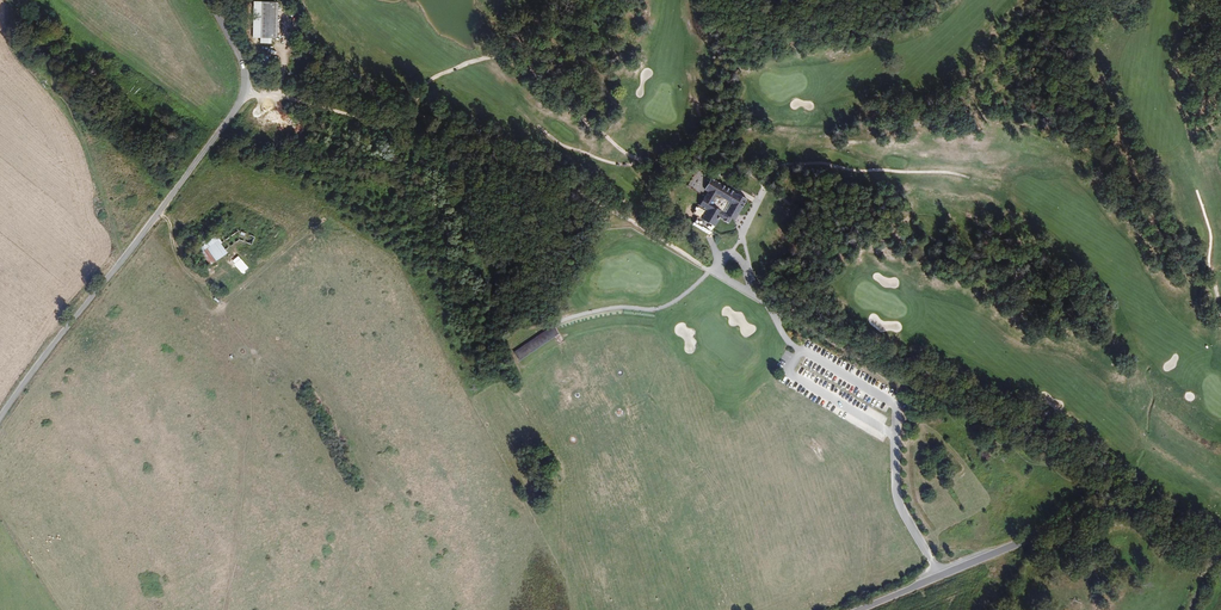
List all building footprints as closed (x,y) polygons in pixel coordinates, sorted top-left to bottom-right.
[(277,40),(276,5),(260,6),(261,40),(277,40)] [(745,199),(707,178),(701,188),(703,191),(692,210),(699,215),(696,220),(710,228),(717,222),(724,223),(730,220),(733,220),(745,199)] [(225,253),(216,240),(199,251),(208,264),(225,253)] [(519,360),(559,333),(554,324),(514,351),(519,360)]
